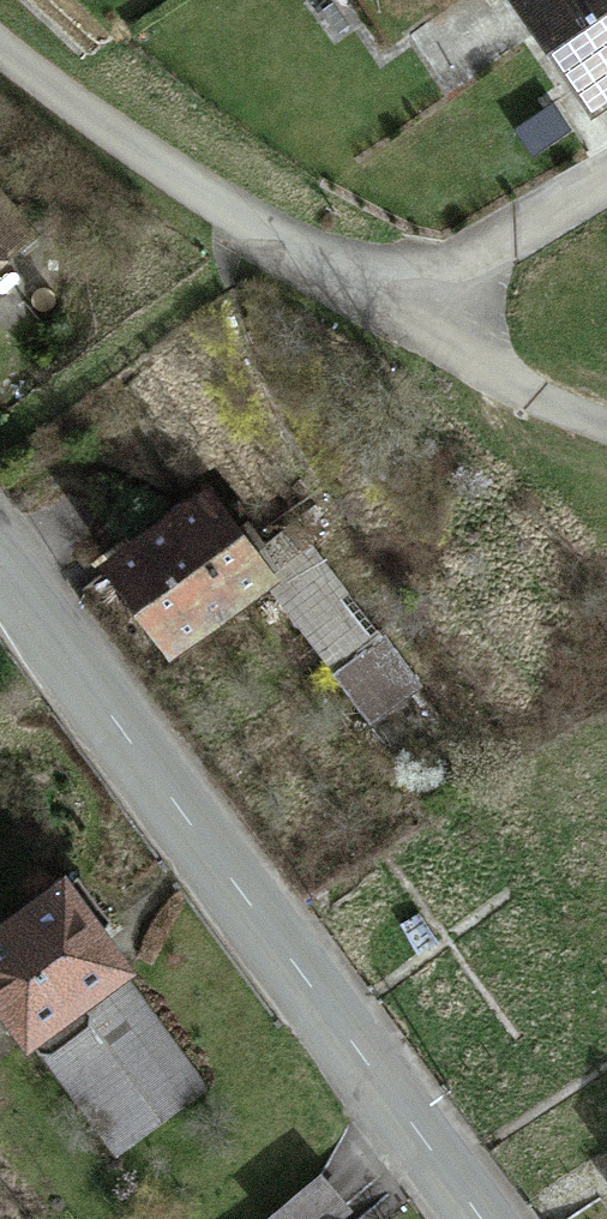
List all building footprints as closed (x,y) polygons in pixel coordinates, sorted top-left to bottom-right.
[(593,111),(606,102),(606,0),(516,0),(593,111)] [(0,200),(0,326),(63,269),(0,200)] [(208,496),(104,567),(166,657),(270,586),(208,496)] [(387,647),(334,684),(368,731),(421,694),(387,647)] [(0,941),(0,1025),(25,1058),(35,1050),(116,988),(129,978),(63,892),(0,941)] [(116,988),(35,1050),(112,1150),(193,1088),(116,988)] [(284,1218),(355,1218),(324,1183),(284,1218)]
